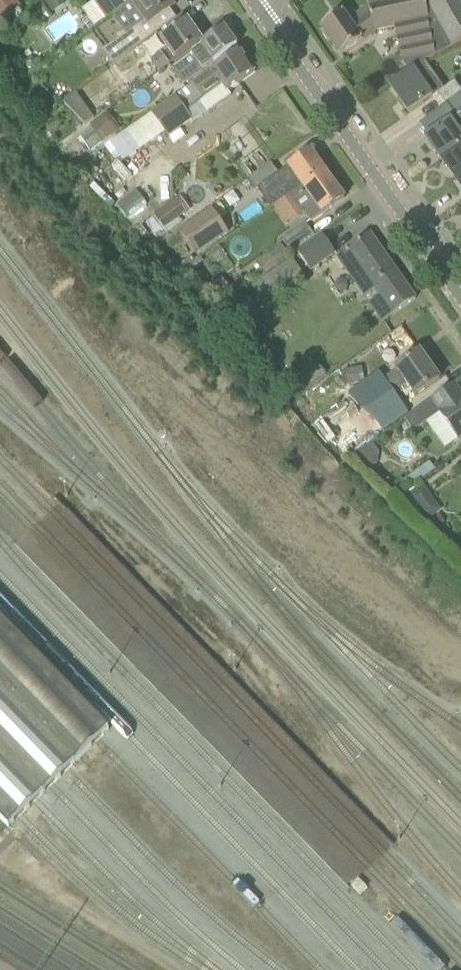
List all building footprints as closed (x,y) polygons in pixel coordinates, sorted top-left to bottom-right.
[(54,14),(67,5),(63,0),(44,0),(54,14)] [(106,20),(113,15),(115,17),(132,5),(139,0),(94,0),(93,1),(106,20)] [(145,23),(103,52),(112,65),(177,19),(171,9),(177,5),(174,0),(139,0),(132,5),(145,23)] [(371,14),(355,26),(353,22),(350,24),(343,14),(322,29),(342,57),(377,32),(395,28),(403,65),(411,73),(415,70),(426,63),(437,57),(460,44),(460,5),(458,0),(368,0),(371,14)] [(8,20),(0,8),(0,26),(8,20)] [(203,42),(189,21),(162,40),(168,50),(152,61),(160,72),(203,42)] [(224,30),(202,46),(203,47),(202,48),(174,69),(184,84),(238,47),(225,29),(224,29),(224,30)] [(256,73),(241,51),(126,134),(111,145),(124,164),(139,152),(166,133),(170,139),(192,122),(193,124),(232,96),(229,92),(256,73)] [(37,67),(37,63),(34,59),(30,59),(26,61),(25,66),(28,69),(33,70),(37,67)] [(391,87),(410,114),(434,98),(434,97),(415,70),(411,73),(391,87)] [(460,95),(460,88),(456,82),(445,90),(439,94),(446,105),(460,95)] [(20,89),(17,86),(8,93),(15,102),(20,99),(20,89)] [(77,94),(64,102),(84,128),(87,126),(96,119),(77,94)] [(446,105),(454,116),(456,115),(460,111),(460,95),(446,105)] [(459,120),(454,123),(453,121),(427,139),(442,159),(460,146),(460,111),(456,115),(459,120)] [(91,126),(92,128),(85,133),(94,146),(102,141),(104,144),(122,130),(109,113),(91,126)] [(460,176),(460,146),(442,159),(456,179),(460,176)] [(258,189),(270,182),(284,201),(291,196),(326,172),(312,152),(279,174),(272,164),(250,179),(258,189)] [(291,196),(302,214),(304,214),(310,222),(346,199),(326,172),(291,196)] [(120,210),(128,220),(148,205),(140,195),(120,210)] [(164,230),(180,219),(181,218),(172,204),(154,217),(164,230)] [(186,227),(203,252),(221,239),(204,215),(186,227)] [(162,230),(154,219),(146,224),(155,236),(162,230)] [(297,250),(316,237),(307,223),(283,240),(293,255),(298,252),(297,250)] [(297,250),(298,252),(311,270),(336,253),(322,234),(317,237),(316,237),(297,250)] [(416,299),(371,234),(337,257),(364,297),(375,290),(380,296),(369,303),(382,323),(416,299)] [(269,255),(258,264),(267,275),(278,267),(269,255)] [(292,259),(267,278),(253,288),(266,306),(276,300),(306,278),(292,259)] [(223,279),(209,289),(219,304),(233,294),(223,279)] [(399,362),(419,351),(405,327),(379,342),(388,357),(394,353),(399,362)] [(382,403),(406,386),(415,398),(441,380),(421,352),(395,370),(396,372),(383,382),(372,389),(382,403)] [(366,382),(363,367),(346,371),(350,386),(366,382)] [(460,439),(460,393),(455,385),(406,420),(413,432),(441,413),(460,439)] [(369,424),(337,441),(343,454),(376,437),(369,424)] [(368,472),(378,465),(380,453),(373,443),(356,454),(368,472)] [(412,488),(428,476),(422,469),(406,481),(412,488)] [(423,504),(432,498),(424,486),(410,496),(411,497),(421,511),(427,520),(432,517),(423,504)] [(9,827),(21,816),(36,801),(51,787),(66,771),(98,741),(109,730),(0,617),(0,817),(9,827)]
